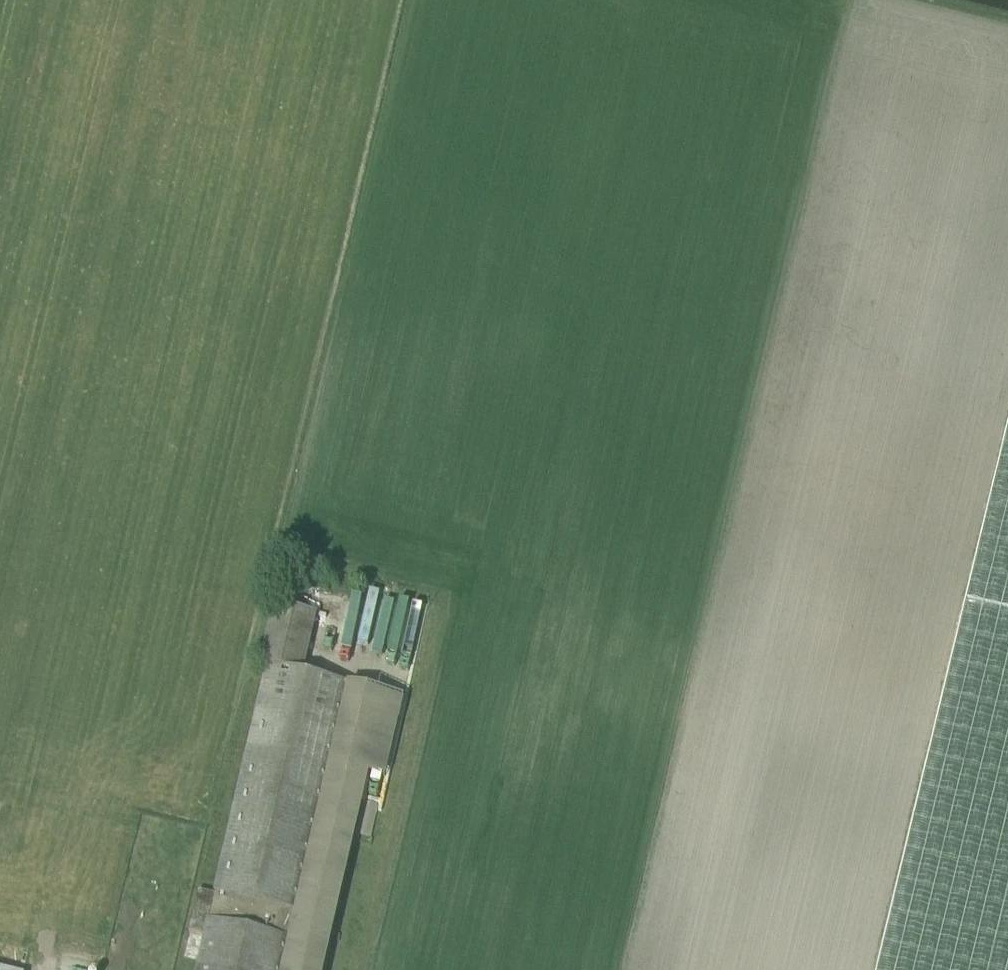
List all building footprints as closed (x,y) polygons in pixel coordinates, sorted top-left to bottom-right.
[(878,969),(1007,969),(1007,434),(878,969)] [(337,596),(335,610),(350,612),(347,632),(359,633),(363,599),(337,596)] [(347,685),(303,675),(317,615),(273,605),(260,665),(267,667),(215,896),(198,892),(189,933),(206,936),(200,962),(198,969),(283,969),(347,685)]
